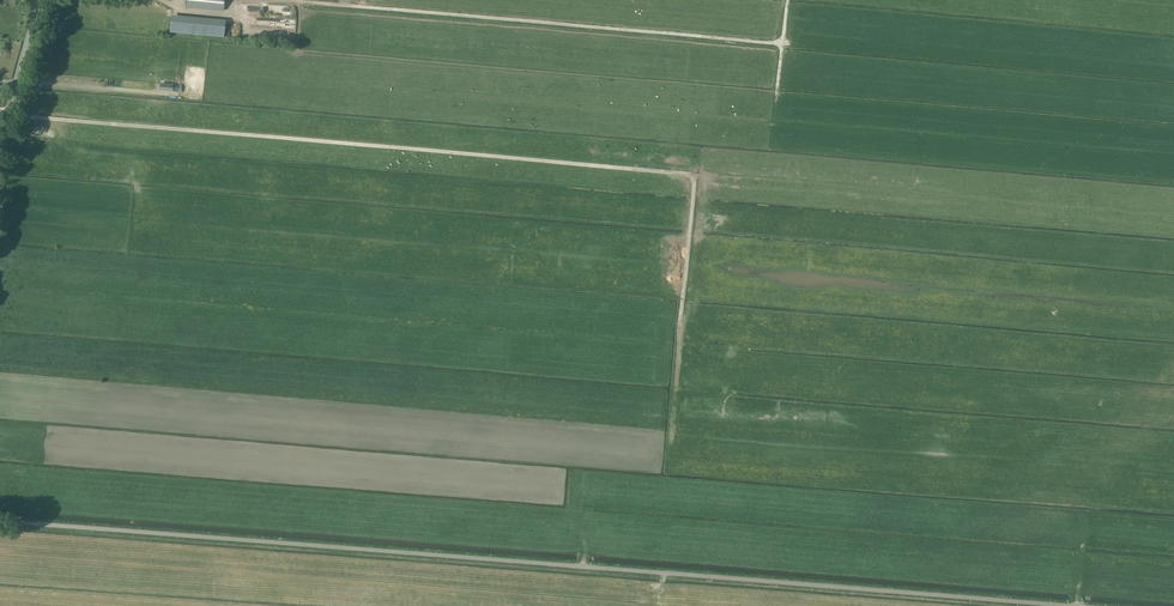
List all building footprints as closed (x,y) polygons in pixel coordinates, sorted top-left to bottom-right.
[(187,0),(186,7),(223,11),(224,0),(185,0),(187,0)] [(170,31),(223,36),(225,20),(171,15),(170,31)] [(173,84),(160,83),(160,90),(179,92),(179,85),(173,84)]
